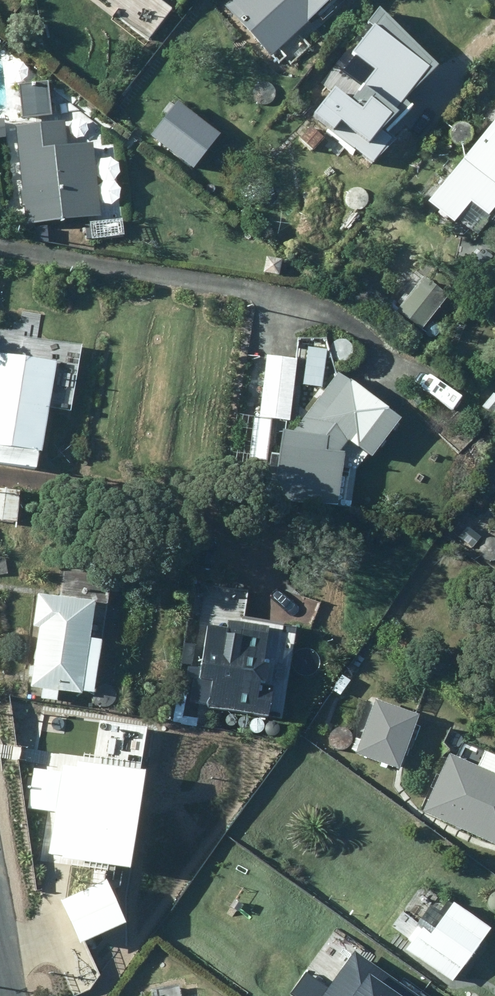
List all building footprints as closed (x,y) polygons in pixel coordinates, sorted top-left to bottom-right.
[(332,0),(234,0),(227,6),(274,56),(310,22),(309,21),(332,0)] [(336,91),(315,118),(337,136),(337,135),(377,166),(395,143),(383,133),(429,75),(373,30),(352,56),(376,75),(353,104),(336,91)] [(30,94),(32,119),(57,118),(55,93),(30,94)] [(153,142),(196,174),(220,142),(177,110),(153,142)] [(15,118),(0,119),(0,135),(16,135),(15,118)] [(494,184),(494,121),(465,158),(494,184)] [(93,141),(18,151),(25,203),(31,202),(33,225),(102,216),(93,141)] [(494,208),(494,184),(465,158),(429,200),(456,222),(473,200),(490,213),(494,208)] [(425,277),(398,311),(422,329),(449,295),(425,277)] [(0,354),(0,463),(27,467),(29,449),(44,452),(57,363),(0,354)] [(267,356),(261,417),(256,416),(252,460),(269,462),(273,418),(291,420),(297,359),(267,356)] [(272,453),(265,501),(321,509),(322,503),(335,505),(341,463),(327,461),(331,436),(337,431),(360,449),(388,411),(340,375),(296,433),(284,431),(280,454),(272,453)] [(494,393),(483,406),(494,416),(494,394),(494,393)] [(485,427),(468,410),(443,433),(460,450),(485,427)] [(20,488),(0,487),(0,520),(18,522),(20,488)] [(484,537),(471,527),(461,538),(474,549),(484,537)] [(91,639),(96,602),(36,595),(32,627),(39,627),(31,688),(43,689),(41,699),(57,701),(58,691),(83,694),(83,691),(96,692),(102,641),(91,639)] [(210,709),(270,717),(272,703),(259,701),(261,682),(267,683),(270,667),(264,666),(270,628),(229,622),(228,628),(209,626),(201,679),(214,681),(210,709)] [(401,770),(420,715),(376,700),(357,755),(401,770)] [(494,845),(494,775),(451,754),(424,812),(494,845)] [(46,854),(131,865),(143,772),(58,761),(57,771),(33,768),(28,808),(51,811),(46,854)] [(109,881),(63,902),(82,944),(128,922),(109,881)] [(492,930),(455,903),(432,935),(423,928),(408,949),(454,982),(492,930)] [(356,955),(334,987),(309,969),(290,995),(413,995),(356,955)]
